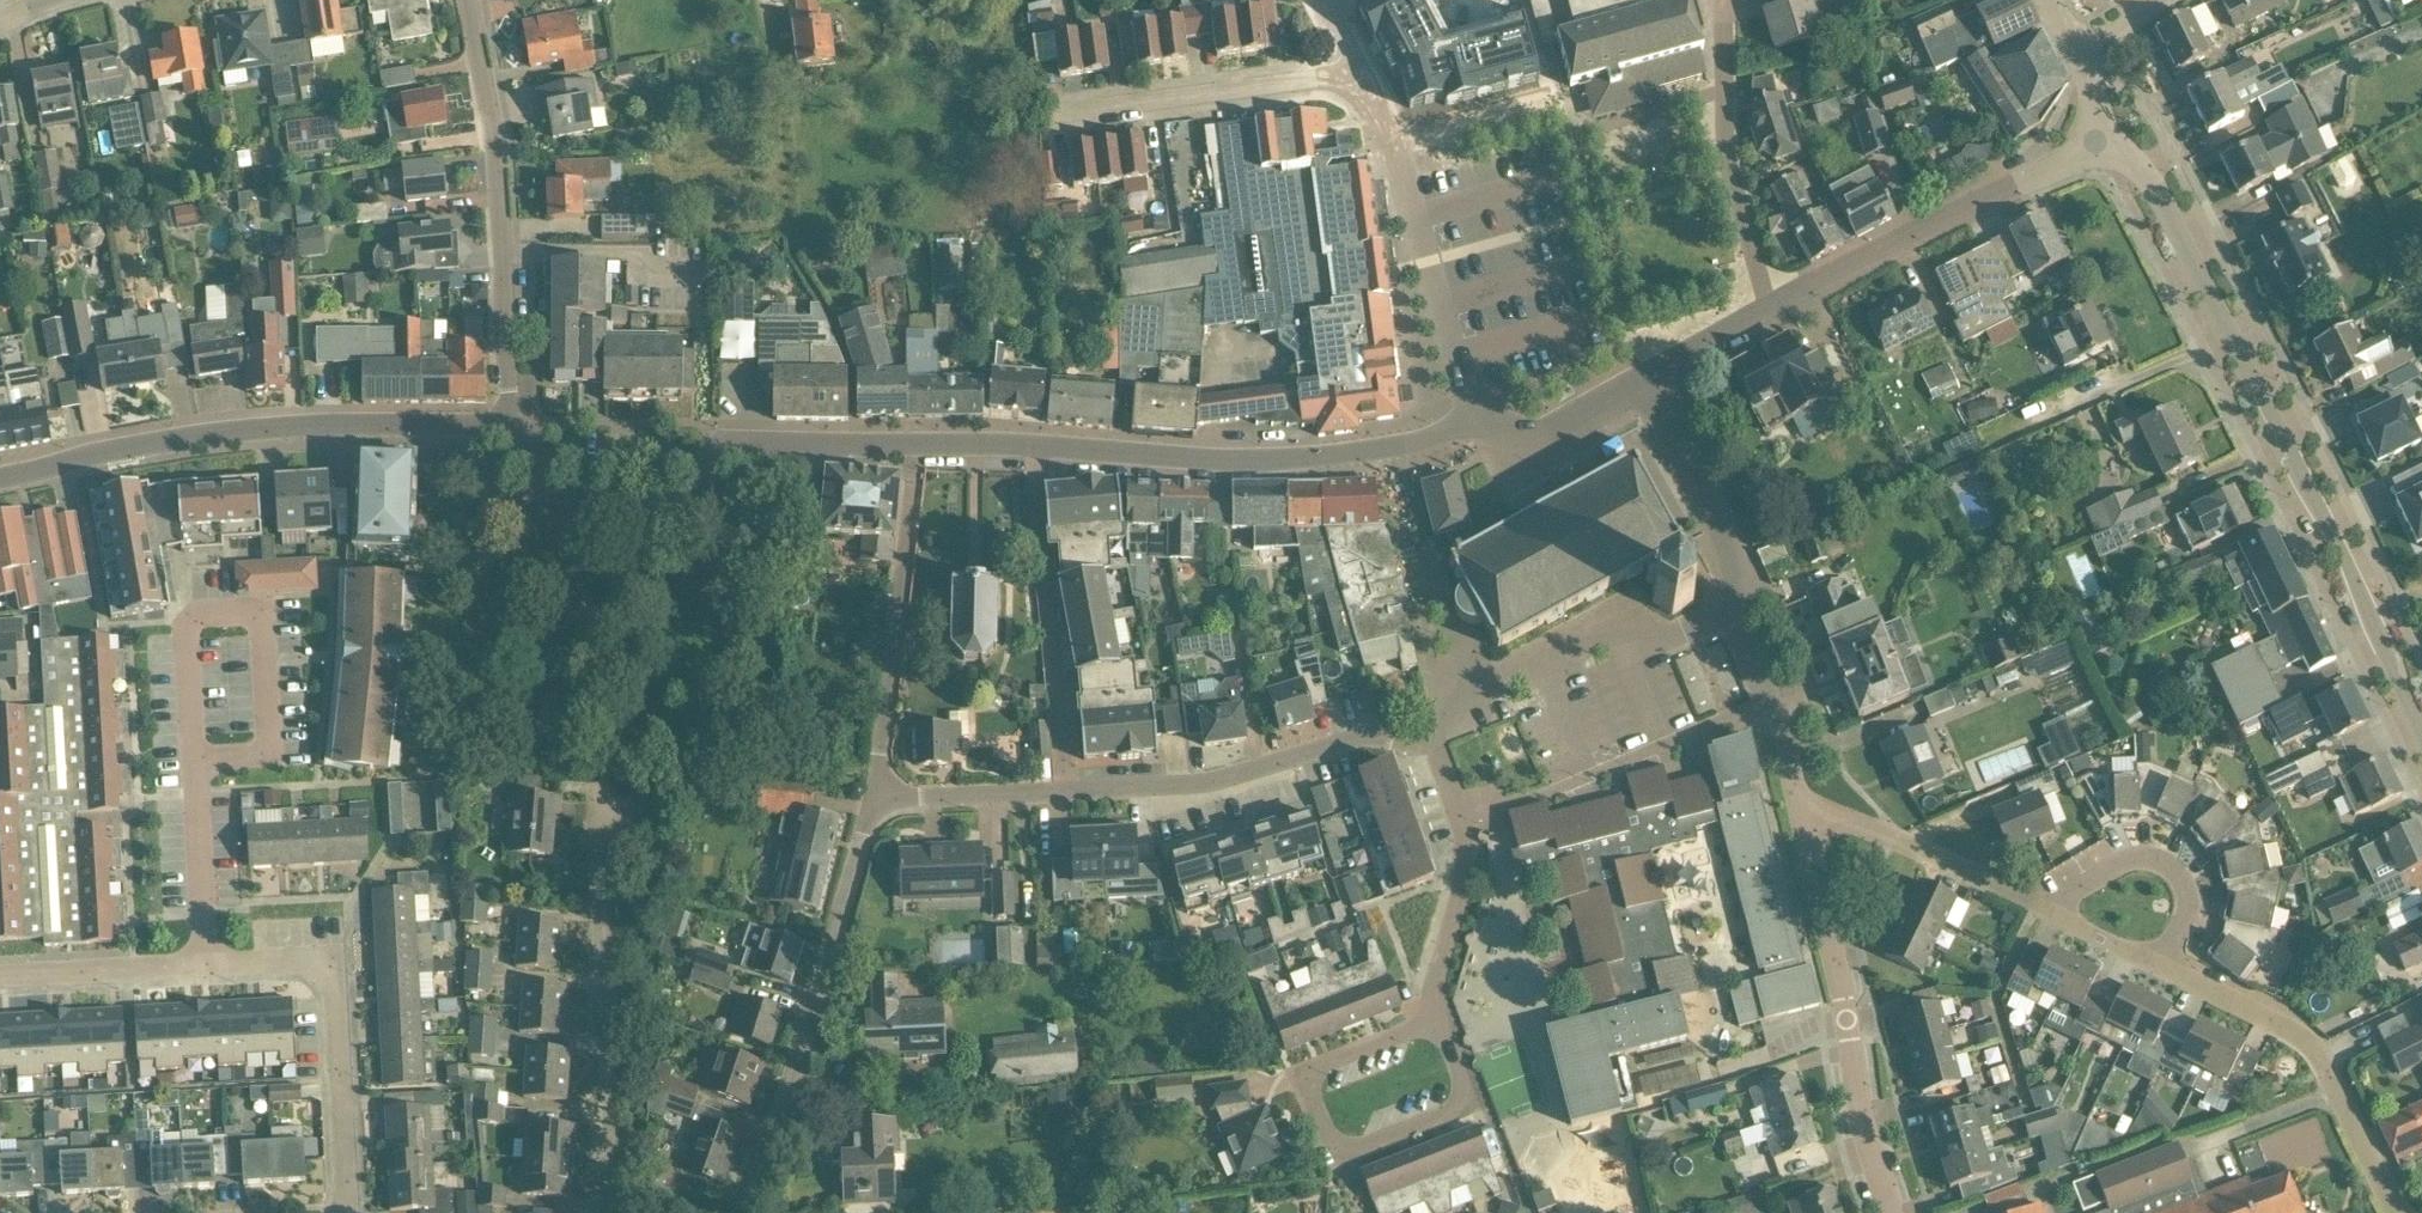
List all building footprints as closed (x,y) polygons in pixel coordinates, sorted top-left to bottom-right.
[(309,44),(364,35),(360,9),(338,13),(336,0),(335,0),(303,5),(309,44)] [(371,16),(389,13),(394,42),(432,35),(426,0),(368,0),(371,16)] [(834,61),(829,21),(820,22),(817,0),(798,0),(801,25),(794,25),(799,65),(834,61)] [(1236,12),(1242,53),(1267,50),(1264,30),(1278,28),(1275,0),(1246,0),(1247,10),(1236,12)] [(1366,0),(1369,6),(1360,11),(1375,41),(1383,38),(1388,48),(1381,51),(1395,79),(1402,75),(1411,108),(1444,99),(1446,106),(1540,80),(1521,11),(1487,21),(1487,22),(1503,18),(1505,26),(1506,25),(1508,32),(1444,49),(1423,10),(1429,7),(1431,12),(1434,11),(1428,0),(1366,0)] [(1543,52),(1560,48),(1571,87),(1588,82),(1594,105),(1598,104),(1600,111),(1615,106),(1626,103),(1618,74),(1703,50),(1689,0),(1688,0),(1686,0),(1529,0),(1543,52)] [(1800,3),(1765,13),(1776,49),(1820,36),(1818,31),(1832,27),(1828,12),(1856,3),(1855,0),(1799,0),(1800,3)] [(1935,72),(1958,61),(1991,46),(1992,49),(2038,29),(2024,0),(2006,0),(1955,24),(1947,8),(1912,24),(1935,72)] [(2235,28),(2287,3),(2286,0),(2230,0),(2223,3),(2235,28)] [(1181,19),(1158,22),(1163,62),(1163,64),(1188,60),(1185,40),(1200,38),(1195,6),(1195,1),(1178,3),(1178,8),(1180,8),(1181,19)] [(1211,4),(1195,6),(1200,38),(1214,36),(1217,57),(1242,53),(1236,12),(1213,15),(1211,4)] [(1101,17),(1117,15),(1116,8),(1115,5),(1100,7),(1101,17)] [(2156,29),(2177,72),(2209,56),(2201,41),(2218,32),(2205,6),(2188,14),(2188,13),(2156,29)] [(1116,8),(1117,15),(1121,49),(1135,47),(1138,67),(1163,62),(1158,22),(1155,23),(1154,14),(1127,15),(1126,7),(1116,8)] [(2380,29),(2394,22),(2387,8),(2373,14),(2380,29)] [(1037,13),(1038,24),(1053,22),(1052,11),(1037,13)] [(576,15),(524,24),(532,67),(565,61),(567,73),(597,68),(592,43),(581,45),(576,15)] [(233,20),(219,23),(221,42),(213,43),(217,73),(269,67),(264,17),(233,20)] [(1104,29),(1079,33),(1085,74),(1110,71),(1104,29)] [(1085,74),(1079,33),(1054,36),(1060,78),(1085,74)] [(158,82),(185,76),(188,94),(204,91),(201,72),(203,72),(196,34),(165,40),(167,54),(153,57),(158,82)] [(1983,54),(1962,68),(1973,84),(2013,144),(2040,126),(2063,92),(2064,80),(2041,35),(2014,51),(2001,59),(1991,66),(1983,54)] [(118,48),(81,55),(85,79),(87,85),(90,104),(134,96),(130,70),(123,72),(118,48)] [(611,50),(594,53),(596,66),(614,63),(611,50)] [(2265,114),(2298,97),(2287,74),(2282,67),(2260,77),(2251,59),(2187,91),(2209,134),(2230,123),(2242,117),(2239,109),(2258,100),(2265,114)] [(632,74),(630,64),(630,63),(616,65),(618,78),(632,76),(632,74)] [(298,68),(301,89),(317,86),(313,65),(298,68)] [(415,67),(381,73),(384,90),(417,84),(415,67)] [(296,96),(292,68),(273,71),(277,99),(279,99),(296,96)] [(32,76),(41,126),(79,119),(70,69),(32,76)] [(1915,97),(1930,95),(1927,73),(1912,75),(1915,97)] [(1773,76),(1753,80),(1751,103),(1762,100),(1763,104),(1745,111),(1760,153),(1767,151),(1772,153),(1774,161),(1800,152),(1785,108),(1794,105),(1789,91),(1780,94),(1777,95),(1773,76)] [(589,100),(596,99),(593,80),(538,90),(541,109),(548,107),(554,138),(595,131),(589,100)] [(1878,94),(1885,112),(1915,101),(1908,83),(1878,94)] [(318,101),(316,87),(301,89),(303,104),(318,101)] [(19,125),(12,90),(0,92),(0,129),(3,145),(17,143),(14,126),(19,125)] [(404,101),(386,104),(390,122),(396,121),(400,145),(427,141),(425,127),(447,124),(441,91),(404,98),(404,101)] [(144,97),(152,145),(167,143),(164,123),(167,122),(162,94),(144,97)] [(1865,111),(1877,107),(1872,94),(1860,98),(1865,111)] [(296,96),(279,99),(281,109),(298,106),(296,96)] [(1842,116),(1839,101),(1816,106),(1819,121),(1842,116)] [(114,110),(122,148),(146,144),(139,105),(114,110)] [(2274,139),(2262,145),(2260,141),(2222,160),(2239,194),(2277,175),(2290,169),(2291,173),(2329,154),(2306,107),(2267,126),(2274,139)] [(1299,386),(1217,396),(1220,422),(1255,418),(1256,425),(1271,423),(1272,426),(1287,424),(1287,427),(1302,425),(1302,428),(1317,426),(1319,437),(1360,432),(1359,423),(1401,417),(1387,320),(1393,319),(1383,244),(1379,245),(1375,221),(1377,221),(1383,212),(1379,187),(1376,185),(1373,185),(1367,159),(1354,161),(1351,135),(1329,138),(1326,112),(1205,128),(1209,158),(1211,158),(1219,214),(1215,214),(1217,226),(1231,224),(1245,324),(1260,323),(1262,334),(1279,332),(1280,343),(1295,354),(1299,386)] [(1878,112),(1854,120),(1865,156),(1889,149),(1878,112)] [(337,117),(289,123),(293,155),(341,150),(337,117)] [(1913,129),(1900,135),(1904,144),(1918,138),(1913,129)] [(1143,137),(1118,140),(1124,182),(1148,179),(1143,137)] [(1118,140),(1094,143),(1099,185),(1124,182),(1118,140)] [(1099,185),(1094,143),(1069,146),(1074,188),(1099,185)] [(1954,181),(1999,154),(1993,145),(1979,148),(1967,147),(1960,157),(1946,164),(1954,181)] [(56,152),(34,156),(41,192),(62,189),(56,152)] [(2345,157),(2327,165),(2339,189),(2345,190),(2354,186),(2356,180),(2345,157)] [(213,160),(198,168),(207,184),(222,176),(213,160)] [(405,170),(384,172),(386,191),(406,189),(407,202),(447,198),(443,163),(405,168),(405,170)] [(565,184),(548,185),(550,219),(584,218),(583,202),(611,201),(610,163),(564,165),(565,184)] [(1057,163),(1041,165),(1044,188),(1060,186),(1057,163)] [(257,172),(260,187),(279,183),(277,169),(257,172)] [(368,178),(367,171),(352,172),(353,180),(368,178)] [(1793,227),(1792,228),(1811,263),(1843,246),(1824,210),(1814,215),(1802,193),(1811,187),(1803,173),(1794,178),(1793,177),(1772,188),(1793,227)] [(10,211),(13,211),(7,174),(0,175),(0,213),(10,211)] [(1855,175),(1829,189),(1856,239),(1896,217),(1878,184),(1864,191),(1855,175)] [(313,178),(296,179),(298,223),(315,222),(313,178)] [(2302,184),(2277,197),(2289,219),(2313,206),(2302,184)] [(239,193),(240,212),(248,211),(247,200),(258,200),(258,204),(271,203),(273,203),(273,202),(273,198),(275,198),(274,189),(239,193)] [(1042,207),(1045,226),(1079,222),(1077,202),(1042,207)] [(203,203),(176,208),(181,230),(207,225),(203,203)] [(356,206),(358,224),(388,220),(387,203),(356,206)] [(10,211),(0,213),(0,232),(13,230),(10,211)] [(2016,244),(1996,254),(2010,281),(2029,271),(2033,278),(2067,261),(2043,214),(2009,231),(2016,244)] [(602,236),(656,236),(656,216),(602,216),(602,236)] [(152,228),(150,217),(137,220),(138,230),(152,228)] [(1121,220),(1123,235),(1144,232),(1141,217),(1121,220)] [(2330,276),(2303,221),(2262,241),(2290,296),(2330,276)] [(453,253),(450,224),(400,230),(401,246),(394,246),(397,273),(418,271),(418,272),(420,272),(430,268),(429,255),(453,253)] [(302,230),(303,253),(327,253),(326,229),(302,230)] [(31,243),(30,259),(46,259),(47,243),(46,232),(31,235),(31,243)] [(863,248),(866,264),(904,259),(903,242),(863,248)] [(1119,303),(1120,303),(1206,289),(1221,287),(1214,246),(1120,261),(1126,302),(1119,303)] [(2010,281),(1996,254),(1987,258),(1982,249),(1935,273),(1950,304),(1949,305),(1950,309),(1952,308),(1959,322),(1954,325),(1963,343),(2011,320),(2002,302),(2017,295),(2010,281)] [(963,250),(936,251),(938,292),(965,291),(963,250)] [(294,262),(273,263),(275,314),(297,313),(294,262)] [(554,262),(554,292),(605,293),(605,262),(554,262)] [(420,272),(418,272),(420,286),(451,282),(449,268),(436,269),(436,268),(430,268),(420,272)] [(344,291),(369,290),(368,276),(344,278),(344,291)] [(451,276),(451,282),(451,289),(465,288),(464,276),(451,276)] [(721,323),(749,323),(749,285),(721,285),(721,323)] [(226,287),(228,322),(191,327),(194,347),(193,347),(198,377),(247,369),(244,351),(243,346),(242,339),(245,338),(245,323),(245,320),(244,286),(226,287)] [(627,304),(638,304),(638,288),(627,288),(627,304)] [(1120,387),(1135,388),(1199,393),(1202,359),(1206,289),(1120,303),(1120,309),(1120,387)] [(1868,319),(1884,352),(1935,328),(1916,290),(1885,306),(1886,309),(1868,319)] [(554,292),(553,323),(605,323),(605,293),(554,292)] [(64,316),(72,354),(73,360),(97,355),(86,304),(62,309),(64,316)] [(162,307),(168,337),(184,334),(179,304),(162,307)] [(984,336),(994,336),(995,307),(985,306),(984,336)] [(1101,354),(1102,374),(1120,374),(1120,309),(1111,310),(1111,320),(1097,320),(1097,354),(1101,354)] [(2058,315),(2043,322),(2064,367),(2108,345),(2090,309),(2061,323),(2058,315)] [(612,324),(627,324),(627,310),(612,310),(612,324)] [(937,379),(937,362),(937,332),(936,317),(909,318),(909,332),(907,332),(908,370),(894,370),(875,310),(841,321),(857,371),(858,419),(909,417),(909,418),(926,418),(925,380),(937,380),(937,379)] [(136,387),(165,382),(159,345),(143,348),(137,312),(124,314),(125,319),(134,375),(136,387)] [(643,329),(643,316),(631,316),(631,329),(643,329)] [(99,356),(105,392),(136,387),(123,318),(107,321),(110,354),(99,356)] [(247,351),(249,392),(285,390),(282,348),(279,348),(278,318),(254,319),(254,320),(245,320),(245,323),(245,338),(242,339),(243,346),(244,351),(247,351)] [(63,319),(42,323),(50,361),(71,357),(63,319)] [(451,344),(452,364),(454,364),(454,403),(486,403),(484,319),(467,320),(467,344),(451,344)] [(317,329),(317,364),(363,364),(363,404),(423,403),(423,390),(423,347),(423,322),(398,322),(398,345),(370,345),(370,329),(317,329)] [(435,322),(423,322),(423,347),(423,390),(423,403),(454,403),(454,364),(452,364),(451,344),(435,341),(435,322)] [(759,393),(777,394),(777,420),(848,421),(848,372),(827,323),(759,322),(759,370),(759,393)] [(553,323),(553,348),(606,349),(606,323),(605,323),(553,323)] [(2313,343),(2334,386),(2349,379),(2354,391),(2407,364),(2416,360),(2406,340),(2387,349),(2382,338),(2362,348),(2351,325),(2313,343)] [(938,351),(949,352),(949,332),(937,332),(938,351)] [(1731,368),(1766,432),(1820,403),(1825,413),(1840,405),(1834,394),(1839,391),(1817,351),(1801,360),(1788,337),(1731,368)] [(605,392),(634,392),(635,341),(606,341),(605,392)] [(634,392),(664,393),(664,341),(635,341),(634,392)] [(664,341),(664,393),(694,393),(694,351),(683,351),(684,341),(664,341)] [(1005,347),(999,346),(999,341),(991,341),(991,346),(990,346),(988,371),(993,371),(990,408),(1043,413),(1046,374),(1003,371),(1005,347)] [(606,349),(553,348),(553,374),(605,375),(606,349)] [(1923,376),(1934,403),(1961,392),(1950,365),(1923,376)] [(2414,366),(2396,375),(2402,387),(2420,379),(2414,366)] [(14,449),(51,442),(37,368),(5,374),(11,411),(13,410),(16,423),(9,424),(14,449)] [(14,449),(9,424),(16,423),(13,410),(11,411),(5,374),(4,371),(0,371),(0,451),(14,449)] [(983,379),(937,379),(937,380),(925,380),(926,418),(984,417),(983,379)] [(76,380),(60,382),(63,407),(80,405),(76,380)] [(1049,424),(1112,429),(1115,386),(1079,383),(1052,382),(1049,424)] [(1200,393),(1199,393),(1135,388),(1132,431),(1197,436),(1200,393)] [(2366,418),(2357,422),(2377,463),(2420,442),(2400,401),(2392,405),(2387,394),(2361,407),(2366,418)] [(1966,407),(1970,424),(2000,418),(1997,401),(1966,407)] [(2115,425),(2124,444),(2144,435),(2165,478),(2200,461),(2174,408),(2145,422),(2140,413),(2115,425)] [(355,547),(413,549),(416,456),(408,455),(408,453),(393,452),(393,455),(381,454),(382,452),(367,452),(367,454),(359,454),(355,547)] [(1979,458),(1942,473),(1948,487),(1985,471),(1979,458)] [(1469,529),(1447,535),(1457,554),(1454,556),(1455,558),(1450,561),(1465,588),(1462,590),(1460,591),(1459,592),(1458,594),(1457,596),(1456,599),(1455,602),(1455,606),(1455,609),(1456,611),(1457,613),(1458,616),(1459,617),(1461,619),(1462,620),(1464,621),(1466,622),(1468,623),(1470,624),(1472,624),(1476,624),(1480,623),(1483,622),(1498,649),(1649,566),(1654,573),(1652,573),(1651,573),(1650,574),(1649,574),(1648,575),(1647,576),(1646,577),(1646,578),(1646,580),(1646,581),(1647,582),(1648,583),(1649,584),(1650,584),(1651,584),(1652,584),(1652,603),(1673,616),(1694,604),(1694,580),(1673,568),(1670,570),(1663,558),(1682,548),(1681,546),(1682,545),(1636,461),(1634,462),(1633,460),(1477,546),(1469,529)] [(2396,502),(2417,545),(2420,543),(2421,547),(2421,466),(2418,468),(2411,471),(2420,490),(2396,502)] [(862,561),(892,564),(901,478),(827,472),(822,534),(864,537),(862,561)] [(1435,538),(1447,535),(1469,529),(1471,529),(1457,475),(1421,485),(1435,538)] [(329,476),(303,478),(306,533),(333,531),(329,476)] [(149,484),(90,494),(112,618),(171,608),(161,551),(171,549),(182,547),(183,552),(224,549),(224,540),(263,538),(259,478),(178,483),(179,488),(151,493),(149,484)] [(303,478),(276,480),(279,535),(282,535),(283,547),(306,545),(305,533),(306,533),(303,478)] [(1078,672),(1076,672),(1076,674),(1080,673),(1082,699),(1078,700),(1080,715),(1085,760),(1086,760),(1086,758),(1119,755),(1120,758),(1118,759),(1118,760),(1144,758),(1144,756),(1142,756),(1142,753),(1156,752),(1156,753),(1158,753),(1154,709),(1153,693),(1138,694),(1135,664),(1122,665),(1114,624),(1138,619),(1136,610),(1112,615),(1105,573),(1128,570),(1127,562),(1111,563),(1109,545),(1124,544),(1118,480),(1117,480),(1117,482),(1103,483),(1102,480),(1104,480),(1104,478),(1078,481),(1078,482),(1080,482),(1080,485),(1047,488),(1046,487),(1045,487),(1049,532),(1048,532),(1050,547),(1059,546),(1062,578),(1059,579),(1059,580),(1061,580),(1078,672)] [(1322,485),(1324,528),(1377,525),(1376,483),(1322,485)] [(1129,484),(1128,508),(1130,550),(1131,567),(1150,568),(1150,559),(1169,559),(1169,534),(1162,534),(1162,524),(1162,523),(1159,523),(1160,485),(1129,484)] [(1208,524),(1209,486),(1160,485),(1159,523),(1162,523),(1162,524),(1169,524),(1169,534),(1169,559),(1193,560),(1193,524),(1208,524)] [(1288,486),(1289,526),(1295,526),(1300,548),(1299,548),(1307,599),(1325,594),(1340,652),(1358,647),(1343,596),(1339,582),(1333,560),(1324,528),(1322,485),(1288,486)] [(1254,550),(1299,548),(1295,526),(1289,526),(1288,486),(1231,486),(1209,486),(1208,528),(1254,529),(1254,550)] [(2098,534),(2100,534),(2164,507),(2156,487),(2137,495),(2134,488),(2087,508),(2098,534)] [(2194,552),(2251,524),(2234,490),(2207,503),(2177,519),(2194,552)] [(2164,507),(2100,534),(2098,534),(2091,537),(2099,558),(2131,545),(2129,540),(2171,522),(2164,507)] [(16,593),(12,571),(37,566),(29,519),(25,520),(23,509),(0,513),(0,596),(16,593)] [(34,518),(29,519),(37,566),(12,571),(16,593),(18,593),(21,611),(41,607),(53,605),(92,598),(76,513),(56,517),(55,510),(33,514),(34,518)] [(1377,525),(1324,528),(1333,560),(1339,582),(1343,596),(1358,647),(1365,670),(1400,660),(1402,671),(1419,667),(1386,524),(1377,525)] [(2255,581),(2289,565),(2273,531),(2222,556),(2227,567),(2244,559),(2255,581)] [(1225,533),(1208,533),(1208,562),(1225,562),(1225,533)] [(1756,552),(1764,568),(1788,558),(1780,541),(1756,552)] [(2102,590),(2086,548),(2067,555),(2083,597),(2102,590)] [(236,565),(238,595),(318,590),(316,561),(236,565)] [(2260,610),(2273,637),(2274,639),(2278,636),(2278,635),(2315,617),(2289,565),(2255,581),(2241,588),(2253,613),(2260,610)] [(2194,583),(2187,569),(2172,576),(2179,590),(2194,583)] [(346,646),(345,663),(334,764),(390,770),(400,669),(401,660),(403,605),(404,580),(348,578),(346,646)] [(1843,580),(1809,594),(1831,649),(1880,628),(1871,607),(1863,610),(1853,586),(1846,588),(1843,580)] [(964,661),(984,661),(997,648),(999,582),(953,581),(951,647),(964,661)] [(1150,600),(1150,590),(1136,590),(1135,599),(1150,600)] [(43,642),(45,670),(125,665),(125,652),(110,653),(109,638),(60,641),(53,605),(41,607),(43,642)] [(1201,615),(1185,619),(1189,632),(1205,629),(1201,615)] [(2274,639),(2273,637),(2211,667),(2239,725),(2256,717),(2282,704),(2267,671),(2285,662),(2287,667),(2304,658),(2310,672),(2335,659),(2315,617),(2278,635),(2278,636),(2274,639)] [(17,677),(15,643),(24,642),(23,620),(0,621),(0,678),(17,677)] [(1880,628),(1831,649),(1858,719),(1909,698),(1908,696),(1928,688),(1915,656),(1904,661),(1899,649),(1898,646),(1888,650),(1880,628)] [(2100,631),(2082,640),(2090,656),(2093,654),(2108,647),(2111,645),(2103,629),(2100,631)] [(1231,633),(1208,636),(1210,653),(1223,663),(1235,661),(1231,633)] [(1208,636),(1177,641),(1180,658),(1210,653),(1208,636)] [(2016,638),(1982,652),(1990,671),(2023,658),(2016,638)] [(2068,642),(2021,662),(2025,671),(2038,680),(2077,664),(2068,642)] [(1298,663),(1318,657),(1314,645),(1294,651),(1298,663)] [(1269,692),(1281,731),(1314,721),(1310,707),(1326,702),(1318,657),(1298,663),(1295,664),(1301,682),(1269,692)] [(45,670),(46,699),(113,696),(112,681),(126,680),(125,665),(45,670)] [(1195,685),(1180,687),(1188,737),(1203,735),(1205,747),(1246,741),(1238,680),(1226,682),(1222,687),(1215,695),(1200,697),(1198,688),(1195,685)] [(1961,685),(1951,689),(1958,707),(1968,702),(1961,685)] [(2326,720),(2335,738),(2366,723),(2357,704),(2348,686),(2312,704),(2297,711),(2304,726),(2305,725),(2324,716),(2326,720)] [(1926,699),(1933,717),(1958,707),(1951,689),(1926,699)] [(2297,711),(2312,704),(2306,693),(2272,710),(2274,714),(2267,718),(2281,746),(2308,732),(2305,725),(2304,726),(2297,711)] [(113,696),(46,699),(47,707),(45,707),(47,728),(129,723),(128,709),(114,710),(113,696)] [(2118,711),(2127,726),(2133,723),(2137,728),(2141,726),(2138,720),(2144,716),(2135,701),(2118,711)] [(47,736),(47,728),(45,707),(0,709),(0,739),(47,736)] [(1179,707),(1163,709),(1167,736),(1183,733),(1179,707)] [(918,727),(919,766),(951,765),(950,750),(961,750),(961,740),(969,740),(968,715),(949,716),(950,726),(918,727)] [(2049,745),(2039,747),(2044,765),(2079,756),(2068,716),(2043,723),(2049,745)] [(2261,727),(2256,717),(2239,725),(2244,736),(2261,727)] [(1029,722),(1032,760),(1052,759),(1049,720),(1029,722)] [(47,728),(47,736),(48,757),(116,753),(115,739),(130,738),(129,723),(47,728)] [(2207,731),(2206,727),(2201,723),(2195,725),(2192,730),(2195,736),(2200,738),(2205,736),(2207,731)] [(1882,745),(1892,768),(1895,767),(1906,794),(1942,779),(1921,729),(1882,745)] [(2232,735),(2220,731),(2215,742),(2227,747),(2232,735)] [(2152,749),(2155,749),(2155,735),(2138,736),(2139,763),(2152,762),(2152,749)] [(49,765),(48,757),(47,736),(0,739),(0,767),(49,765)] [(1702,776),(1668,785),(1663,763),(1661,764),(1662,769),(1629,777),(1627,772),(1625,772),(1632,798),(1622,801),(1620,793),(1618,793),(1619,798),(1549,816),(1545,799),(1543,800),(1544,805),(1511,813),(1510,808),(1508,809),(1513,832),(1521,860),(1516,861),(1520,874),(1541,868),(1551,905),(1568,900),(1586,971),(1568,976),(1580,1023),(1547,1030),(1572,1126),(1621,1114),(1638,1110),(1624,1057),(1689,1040),(1678,998),(1693,994),(1684,960),(1671,963),(1656,904),(1663,902),(1651,852),(1698,840),(1695,829),(1721,822),(1761,979),(1749,982),(1760,1022),(1821,1006),(1810,966),(1806,967),(1747,740),(1708,751),(1717,785),(1707,788),(1703,772),(1701,772),(1702,776)] [(48,757),(49,765),(50,786),(132,781),(131,766),(117,767),(116,753),(48,757)] [(2318,753),(2263,779),(2271,796),(2301,782),(2327,770),(2319,753),(2318,753)] [(2087,755),(2070,763),(2074,774),(2092,767),(2087,755)] [(2338,781),(2340,785),(2354,816),(2400,794),(2384,759),(2355,773),(2338,781)] [(1343,780),(1353,809),(1402,792),(1392,762),(1343,780)] [(2153,818),(2176,828),(2198,776),(2194,783),(2150,764),(2137,765),(2139,821),(2140,821),(2140,817),(2153,817),(2153,818)] [(50,792),(50,786),(49,765),(0,767),(0,795),(50,792)] [(2115,822),(2139,821),(2137,765),(2136,765),(2136,773),(2088,775),(2075,782),(2103,832),(2104,831),(2102,827),(2114,821),(2115,822)] [(2066,767),(2058,771),(2066,785),(2073,781),(2066,767)] [(1993,814),(2008,849),(2053,830),(2044,808),(2040,798),(2060,790),(2052,769),(2018,783),(2025,800),(1993,814)] [(2327,770),(2301,782),(2309,800),(2335,788),(2327,770)] [(2190,832),(2206,850),(2249,814),(2248,813),(2242,818),(2211,782),(2198,776),(2176,828),(2178,825),(2190,830),(2190,832)] [(50,786),(50,792),(52,822),(78,820),(78,813),(119,811),(119,796),(133,795),(132,781),(50,786)] [(439,834),(452,833),(449,782),(435,782),(439,834)] [(389,785),(391,837),(405,836),(402,784),(389,785)] [(758,812),(786,814),(781,835),(796,839),(793,849),(789,847),(787,855),(783,854),(772,901),(818,912),(840,819),(811,812),(816,787),(760,785),(758,812)] [(1311,791),(1320,818),(1334,813),(1324,786),(1311,791)] [(281,791),(265,792),(265,806),(281,805),(281,791)] [(52,822),(50,792),(0,795),(0,825),(52,822)] [(1353,809),(1364,838),(1413,821),(1402,792),(1353,809)] [(512,852),(550,856),(553,820),(558,820),(560,799),(517,795),(512,852)] [(2268,800),(2253,814),(2264,826),(2279,813),(2268,800)] [(353,802),(354,816),(372,815),(372,801),(353,802)] [(243,812),(255,812),(254,804),(243,804),(243,812)] [(332,807),(320,808),(320,824),(327,823),(329,862),(368,860),(366,821),(333,823),(332,807)] [(319,808),(309,808),(309,818),(319,818),(319,808)] [(282,810),(282,826),(288,826),(291,865),(329,862),(327,823),(320,824),(294,825),(294,809),(282,810)] [(255,812),(243,812),(244,829),(250,829),(252,867),(291,865),(288,826),(282,826),(255,828),(255,812)] [(1309,814),(1263,828),(1280,884),(1304,877),(1302,869),(1324,863),(1309,814)] [(2222,883),(2248,877),(2277,869),(2269,871),(2257,824),(2249,814),(2206,850),(2206,851),(2209,848),(2218,859),(2216,860),(2222,883)] [(52,822),(53,850),(54,859),(122,855),(121,840),(107,841),(106,826),(79,828),(78,820),(52,822)] [(1364,838),(1374,868),(1423,850),(1413,821),(1364,838)] [(53,850),(52,822),(0,825),(0,854),(53,850)] [(1125,825),(1103,826),(1103,885),(1104,901),(1127,900),(1164,898),(1156,866),(1137,867),(1135,831),(1125,831),(1125,825)] [(2367,871),(2393,859),(2400,875),(2421,865),(2421,841),(2414,825),(2384,839),(2384,840),(2358,852),(2367,871)] [(1103,885),(1103,826),(1082,827),(1082,833),(1072,834),(1073,859),(1052,861),(1055,903),(1083,902),(1082,885),(1103,885)] [(1263,828),(1217,841),(1231,890),(1249,885),(1250,893),(1280,884),(1263,828)] [(1333,834),(1324,837),(1328,851),(1338,847),(1334,836),(1333,834)] [(1217,841),(1170,855),(1185,903),(1189,915),(1210,909),(1209,904),(1229,898),(1227,892),(1231,890),(1217,841)] [(899,866),(900,873),(902,873),(903,897),(927,896),(983,895),(981,846),(943,848),(943,852),(901,853),(902,866),(899,866)] [(1338,847),(1328,851),(1333,864),(1343,861),(1338,847)] [(55,879),(54,859),(53,850),(0,854),(0,882),(55,879)] [(1423,850),(1374,868),(1385,897),(1434,880),(1423,850)] [(54,859),(55,879),(55,887),(109,884),(108,870),(123,869),(122,855),(54,859)] [(2305,884),(2301,865),(2283,870),(2288,888),(2305,884)] [(2228,897),(2223,921),(2278,932),(2279,931),(2271,930),(2281,883),(2277,869),(2248,877),(2222,883),(2223,884),(2227,883),(2230,896),(2228,897)] [(375,892),(377,931),(414,929),(414,924),(431,923),(429,896),(428,874),(399,874),(399,891),(375,892)] [(993,877),(995,916),(1014,915),(1012,876),(993,877)] [(1344,883),(1353,908),(1366,903),(1357,878),(1344,883)] [(57,908),(55,887),(55,879),(0,882),(0,911),(57,908)] [(1921,881),(1909,907),(1945,924),(1957,899),(1921,881)] [(55,887),(57,908),(57,916),(125,912),(124,898),(110,898),(109,884),(55,887)] [(2354,887),(2325,899),(2336,924),(2364,912),(2354,887)] [(489,904),(465,902),(464,921),(487,923),(489,904)] [(1332,909),(1337,922),(1347,918),(1342,905),(1332,909)] [(1324,907),(1308,914),(1315,930),(1331,923),(1324,907)] [(1909,907),(1897,932),(1933,949),(1945,924),(1909,907)] [(0,911),(0,941),(45,938),(45,946),(59,945),(57,916),(57,908),(0,911)] [(1295,924),(1289,926),(1293,938),(1312,930),(1306,911),(1305,910),(1292,914),(1295,924)] [(125,912),(57,916),(59,945),(112,942),(112,927),(126,926),(125,912)] [(1365,912),(1355,916),(1360,928),(1370,924),(1365,913),(1365,912)] [(2006,912),(2002,922),(2011,927),(2016,916),(2006,912)] [(520,917),(518,942),(561,945),(563,920),(520,917)] [(1281,917),(1267,922),(1274,945),(1293,938),(1289,926),(1284,928),(1281,917)] [(2278,932),(2223,921),(2227,922),(2224,935),(2222,935),(2207,955),(2239,980),(2246,984),(2261,965),(2276,946),(2278,932)] [(414,929),(377,931),(379,970),(416,968),(416,962),(433,961),(432,935),(431,923),(414,924),(414,929)] [(452,924),(436,925),(437,938),(437,939),(452,938),(452,924)] [(748,950),(743,967),(790,983),(803,944),(751,927),(744,948),(748,950)] [(1021,931),(997,932),(999,966),(1023,965),(1021,931)] [(1339,932),(1325,938),(1330,951),(1344,946),(1339,932)] [(1933,949),(1897,932),(1885,957),(1921,974),(1933,949)] [(2392,947),(2403,971),(2421,962),(2421,933),(2392,947)] [(1220,961),(1243,954),(1238,938),(1216,945),(1220,961)] [(1369,964),(1353,970),(1372,1017),(1401,1006),(1376,940),(1368,943),(1369,964)] [(561,945),(518,942),(516,967),(560,970),(561,945)] [(1309,943),(1297,947),(1299,953),(1308,957),(1314,955),(1309,943)] [(1196,947),(1186,949),(1189,963),(1199,960),(1196,947)] [(693,966),(724,976),(729,961),(691,948),(685,963),(693,966)] [(1037,948),(1038,967),(1060,967),(1060,948),(1037,948)] [(2020,963),(2006,991),(2013,994),(2007,1008),(2028,1019),(2035,1005),(2038,1007),(2044,994),(2057,1000),(2076,961),(2051,949),(2040,973),(2020,963)] [(494,954),(468,953),(467,970),(493,973),(494,954)] [(1259,953),(1245,959),(1251,974),(1265,968),(1259,953)] [(1980,966),(1996,973),(2001,960),(1986,953),(1980,966)] [(2302,959),(2291,955),(2286,971),(2297,974),(2302,959)] [(454,960),(433,961),(434,974),(455,973),(454,961),(454,960)] [(1325,960),(1318,962),(1343,1028),(1372,1017),(1353,970),(1338,976),(1325,960)] [(416,968),(379,970),(381,1009),(419,1006),(418,1001),(417,975),(434,974),(433,961),(416,962),(416,968)] [(2057,1000),(2044,1026),(2080,1043),(2086,1030),(2086,1031),(2100,1003),(2087,996),(2098,973),(2076,961),(2057,1000)] [(1312,985),(1296,992),(1315,1039),(1343,1028),(1318,962),(1311,965),(1312,985)] [(732,979),(724,976),(693,966),(688,981),(727,993),(732,979)] [(493,973),(467,970),(465,989),(491,991),(493,973)] [(873,1012),(865,1013),(867,1056),(891,1055),(903,1055),(903,1058),(918,1058),(918,1054),(944,1053),(942,1009),(941,1000),(898,1003),(897,976),(872,977),(873,1012)] [(524,982),(522,1007),(565,1010),(567,985),(524,982)] [(1315,1039),(1296,992),(1281,998),(1268,982),(1260,985),(1286,1051),(1315,1039)] [(2122,1048),(2130,1035),(2148,997),(2124,985),(2113,1009),(2100,1003),(2086,1031),(2122,1048)] [(2130,1035),(2123,1050),(2134,1055),(2134,1054),(2160,1067),(2174,1039),(2160,1032),(2172,1009),(2148,997),(2130,1035)] [(730,1034),(770,1046),(781,1010),(741,998),(730,1034)] [(1973,1003),(1978,1020),(1994,1015),(1989,998),(1973,1003)] [(293,1000),(261,1001),(264,1055),(280,1054),(281,1063),(297,1063),(293,1000)] [(419,1006),(381,1009),(383,1047),(421,1045),(421,1039),(419,1013),(436,1012),(435,1000),(418,1001),(419,1006)] [(457,1000),(439,1001),(440,1013),(458,1012),(457,1000)] [(261,1001),(230,1003),(234,1066),(248,1065),(247,1056),(264,1055),(261,1001)] [(205,1004),(199,1004),(202,1058),(219,1057),(219,1067),(234,1066),(230,1003),(205,1005),(205,1004)] [(1900,1014),(1908,1040),(1947,1030),(1939,1003),(1900,1014)] [(192,1005),(168,1007),(171,1070),(186,1069),(185,1059),(202,1058),(199,1004),(192,1004),(192,1005)] [(168,1007),(135,1009),(138,1062),(156,1061),(157,1070),(171,1070),(168,1007)] [(565,1010),(522,1007),(520,1033),(563,1036),(565,1010)] [(123,1009),(91,1011),(95,1074),(109,1073),(109,1063),(126,1062),(123,1009)] [(67,1012),(60,1012),(63,1066),(80,1065),(80,1075),(95,1074),(91,1011),(67,1013),(67,1012)] [(54,1013),(29,1015),(33,1077),(47,1077),(47,1067),(63,1066),(60,1012),(54,1012),(54,1013)] [(0,1017),(0,1051),(1,1069),(18,1069),(18,1078),(33,1077),(29,1015),(0,1017)] [(2410,1032),(2403,1016),(2378,1028),(2400,1073),(2421,1063),(2421,1026),(2410,1032)] [(498,1019),(471,1017),(470,1036),(496,1038),(498,1019)] [(2180,1083),(2194,1090),(2222,1033),(2197,1021),(2186,1045),(2174,1039),(2160,1067),(2182,1077),(2180,1083)] [(1976,1030),(1981,1047),(2000,1041),(1994,1024),(1976,1030)] [(998,1048),(1001,1078),(1077,1072),(1075,1042),(1056,1043),(1055,1028),(1038,1029),(1039,1045),(998,1048)] [(1908,1040),(1915,1067),(1954,1056),(1947,1030),(1908,1040)] [(2222,1033),(2194,1090),(2206,1096),(2209,1090),(2229,1099),(2238,1104),(2251,1077),(2233,1068),(2244,1044),(2222,1033)] [(496,1038),(470,1036),(468,1054),(495,1058),(496,1038)] [(421,1045),(383,1047),(385,1086),(423,1084),(421,1051),(438,1050),(437,1038),(421,1039),(421,1045)] [(528,1048),(526,1073),(569,1075),(571,1050),(528,1048)] [(704,1091),(749,1107),(764,1063),(719,1048),(704,1091)] [(1132,1050),(1133,1073),(1164,1072),(1163,1049),(1132,1050)] [(1954,1056),(1915,1067),(1923,1094),(1962,1083),(1954,1056)] [(659,1063),(650,1088),(695,1103),(700,1089),(671,1078),(674,1068),(659,1063)] [(1671,1089),(1701,1081),(1697,1064),(1667,1072),(1671,1089)] [(288,1066),(284,1071),(284,1078),(297,1077),(296,1065),(288,1066)] [(469,1066),(447,1067),(448,1087),(471,1086),(469,1066)] [(2011,1082),(2006,1066),(1989,1071),(1994,1087),(2011,1082)] [(247,1068),(234,1069),(234,1082),(247,1082),(247,1068)] [(231,1069),(219,1070),(220,1081),(232,1080),(231,1069)] [(1153,1076),(1156,1103),(1194,1098),(1191,1071),(1153,1076)] [(569,1075),(526,1073),(524,1098),(567,1101),(569,1075)] [(171,1075),(158,1076),(158,1087),(172,1086),(171,1075)] [(1766,1107),(1771,1121),(1806,1109),(1794,1075),(1750,1090),(1756,1110),(1766,1107)] [(1970,1093),(1982,1090),(1977,1076),(1966,1080),(1970,1093)] [(96,1090),(109,1089),(108,1080),(95,1081),(96,1090)] [(33,1082),(33,1091),(33,1093),(44,1092),(44,1081),(33,1082)] [(1210,1089),(1213,1109),(1216,1109),(1224,1127),(1222,1129),(1231,1150),(1237,1148),(1246,1170),(1284,1154),(1265,1110),(1253,1115),(1248,1104),(1249,1104),(1246,1084),(1210,1089)] [(1670,1099),(1675,1117),(1729,1101),(1724,1084),(1670,1099)] [(2052,1084),(2029,1092),(2035,1109),(2040,1108),(2042,1112),(2053,1108),(2063,1091),(2052,1084)] [(271,1101),(271,1105),(303,1102),(301,1085),(270,1088),(271,1101)] [(498,1106),(499,1087),(473,1085),(472,1094),(472,1103),(472,1104),(498,1106)] [(695,1103),(650,1088),(648,1113),(665,1119),(668,1112),(694,1121),(700,1105),(695,1103)] [(2152,1090),(2125,1141),(2161,1127),(2170,1136),(2179,1119),(2152,1090)] [(415,1108),(385,1109),(387,1143),(432,1141),(432,1145),(444,1144),(443,1131),(446,1131),(443,1092),(414,1094),(415,1108)] [(180,1093),(161,1094),(161,1109),(180,1108),(180,1093)] [(472,1094),(465,1094),(467,1141),(474,1141),(473,1121),(472,1104),(472,1103),(472,1094)] [(88,1098),(64,1099),(65,1111),(89,1109),(88,1098)] [(321,1101),(307,1102),(307,1115),(321,1115),(321,1101)] [(1069,1101),(1049,1102),(1050,1116),(1070,1115),(1069,1101)] [(2407,1111),(2379,1125),(2386,1140),(2397,1163),(2421,1152),(2421,1104),(2407,1111)] [(508,1107),(476,1105),(475,1121),(507,1123),(508,1107)] [(1936,1143),(1996,1126),(1990,1107),(1973,1112),(1972,1108),(1930,1121),(1936,1143)] [(2021,1108),(2004,1113),(2007,1121),(2007,1123),(2024,1118),(2021,1108)] [(2024,1118),(2031,1140),(2044,1136),(2057,1132),(2060,1131),(2053,1108),(2042,1112),(2024,1118)] [(1806,1109),(1771,1121),(1776,1136),(1766,1139),(1773,1159),(1818,1144),(1806,1109)] [(685,1170),(722,1183),(740,1133),(703,1120),(685,1170)] [(843,1155),(845,1202),(895,1200),(893,1154),(898,1153),(896,1121),(858,1122),(859,1154),(843,1155)] [(2088,1122),(2071,1161),(2121,1144),(2124,1137),(2088,1122)] [(524,1158),(563,1161),(573,1162),(575,1126),(526,1123),(524,1158)] [(244,1126),(227,1127),(228,1136),(230,1176),(244,1175),(244,1184),(276,1183),(274,1143),(257,1144),(256,1135),(245,1136),(244,1126)] [(303,1128),(273,1130),(274,1143),(276,1183),(307,1181),(305,1160),(313,1159),(311,1134),(311,1129),(303,1129),(303,1128)] [(1477,1128),(1448,1139),(1466,1186),(1482,1180),(1495,1197),(1503,1194),(1477,1128)] [(164,1130),(136,1131),(140,1181),(153,1180),(154,1193),(158,1196),(167,1196),(170,1192),(170,1188),(184,1188),(182,1148),(165,1149),(164,1130)] [(182,1148),(184,1188),(216,1186),(215,1177),(230,1176),(228,1136),(200,1138),(199,1130),(181,1131),(182,1148)] [(110,1152),(92,1152),(94,1193),(104,1192),(104,1196),(108,1199),(115,1199),(119,1196),(119,1191),(125,1191),(125,1182),(140,1181),(136,1131),(123,1132),(123,1137),(109,1138),(110,1152)] [(1722,1137),(1727,1152),(1745,1146),(1740,1131),(1722,1137)] [(1936,1143),(1930,1145),(1933,1155),(1940,1153),(1943,1166),(1955,1163),(1985,1153),(1985,1152),(1979,1132),(1979,1131),(1948,1140),(1936,1143)] [(73,1140),(46,1142),(49,1186),(62,1185),(63,1194),(94,1193),(92,1152),(91,1134),(73,1135),(73,1140)] [(1419,1150),(1444,1212),(1451,1212),(1451,1192),(1466,1186),(1448,1139),(1419,1150)] [(2288,1175),(2252,1189),(2248,1180),(2198,1199),(2191,1181),(2196,1180),(2181,1140),(2096,1171),(2098,1175),(2073,1184),(2083,1211),(2108,1202),(2110,1209),(2100,1212),(2303,1212),(2288,1175)] [(387,1143),(389,1177),(433,1177),(452,1176),(452,1163),(433,1164),(432,1145),(432,1141),(387,1143)] [(20,1157),(1,1158),(4,1198),(34,1196),(34,1187),(49,1186),(46,1142),(19,1143),(20,1157)] [(485,1145),(476,1145),(476,1156),(486,1155),(485,1145)] [(1985,1153),(1955,1163),(1943,1166),(1950,1188),(1987,1177),(1991,1190),(2017,1180),(2015,1170),(2009,1172),(2003,1150),(2002,1148),(1985,1152),(1985,1153)] [(1391,1161),(1409,1208),(1426,1202),(1435,1212),(1444,1212),(1419,1150),(1391,1161)] [(2047,1162),(2038,1165),(2041,1175),(2069,1165),(2066,1153),(2046,1159),(2047,1162)] [(476,1156),(475,1156),(477,1174),(477,1176),(487,1175),(486,1155),(476,1156)] [(573,1162),(563,1161),(524,1158),(521,1195),(570,1198),(573,1162)] [(1391,1161),(1362,1172),(1378,1212),(1396,1212),(1409,1208),(1391,1161)] [(666,1176),(650,1174),(648,1190),(664,1191),(666,1176)] [(389,1177),(391,1211),(420,1209),(420,1212),(454,1212),(453,1190),(434,1191),(433,1177),(389,1177)] [(1707,1212),(1758,1212),(1772,1208),(1765,1187),(1705,1207),(1707,1212)] [(1832,1188),(1788,1203),(1791,1212),(1841,1212),(1832,1188)] [(478,1207),(508,1209),(509,1190),(479,1189),(478,1207)] [(1551,1189),(1532,1197),(1538,1212),(1539,1212),(1557,1205),(1551,1189)] [(459,1212),(478,1212),(477,1193),(458,1194),(459,1212)] [(1521,1206),(1504,1199),(1498,1212),(1518,1212),(1521,1206)] [(2018,1212),(2045,1212),(2041,1204),(2018,1212)]
